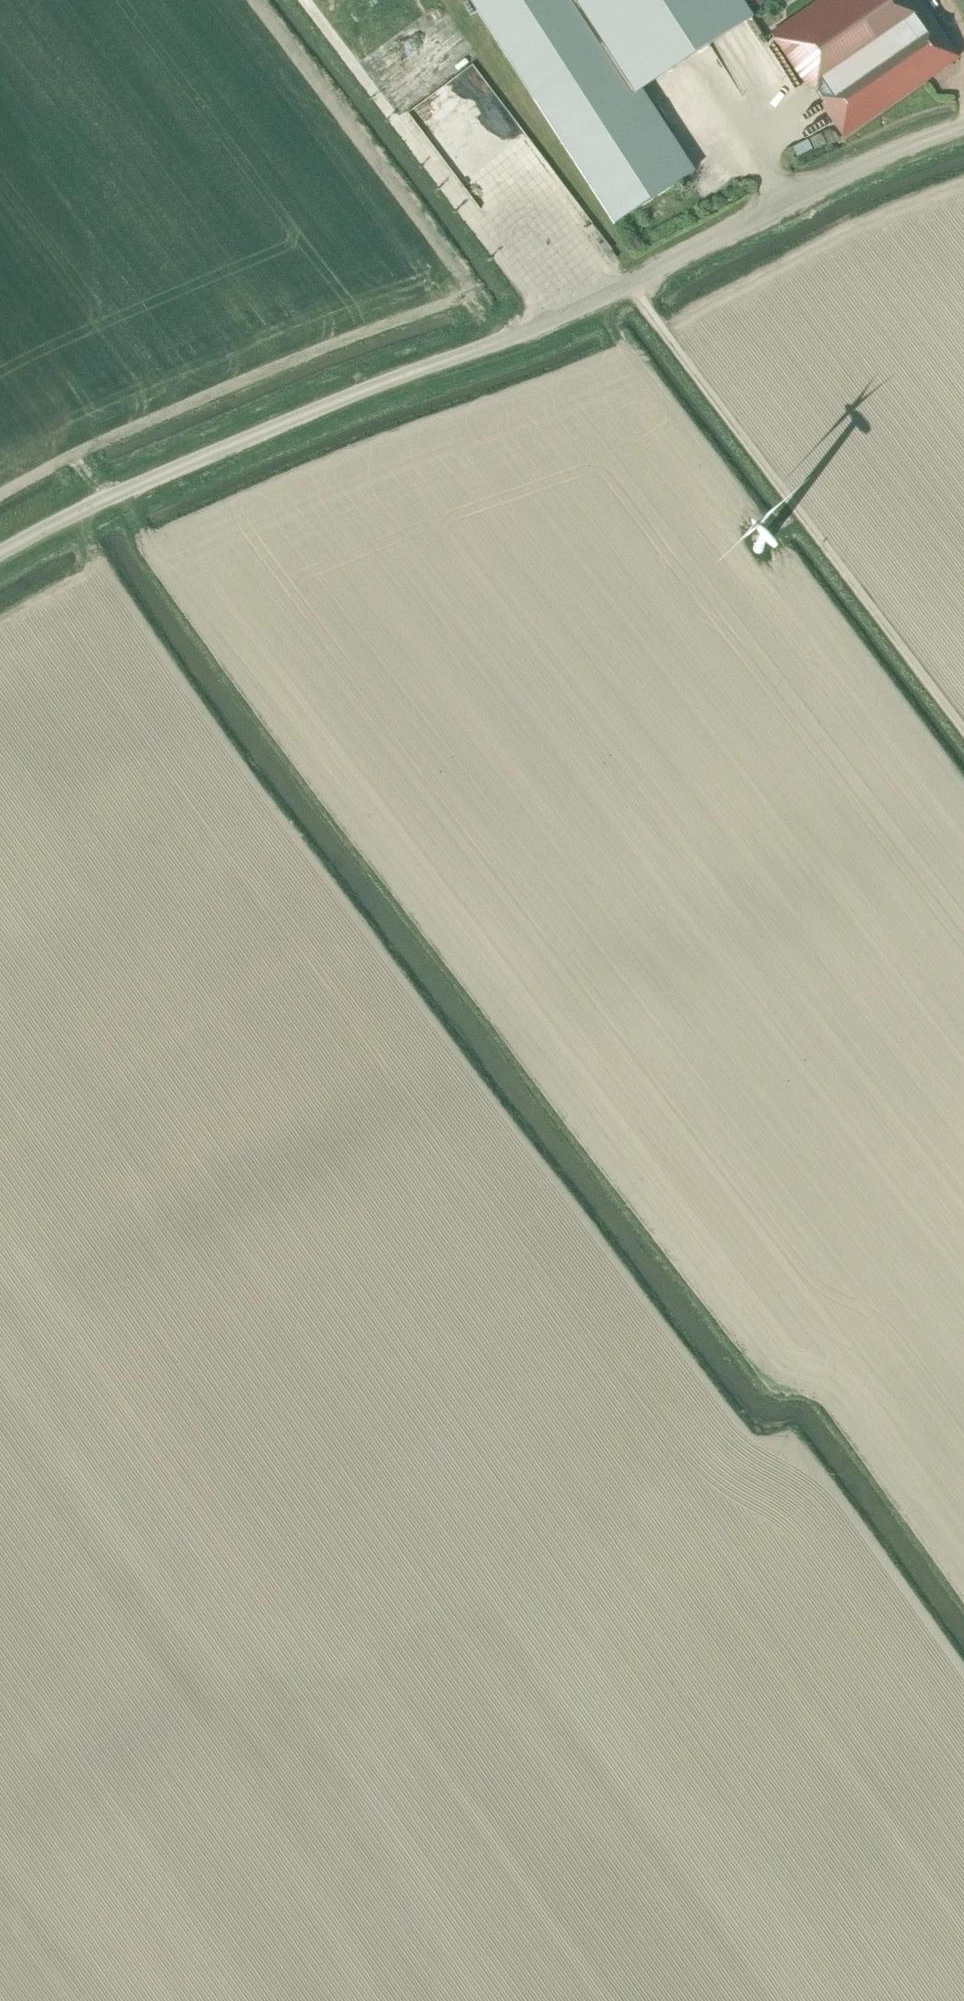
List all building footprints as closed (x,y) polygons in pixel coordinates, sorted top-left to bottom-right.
[(746,23),(752,19),(740,0),(470,0),(614,224),(684,179),(631,96),(746,23)] [(931,23),(915,0),(823,0),(771,36),(842,140),(958,61),(931,23)] [(813,151),(824,146),(819,135),(808,140),(813,151)] [(796,157),(811,149),(807,141),(792,149),(796,157)]
